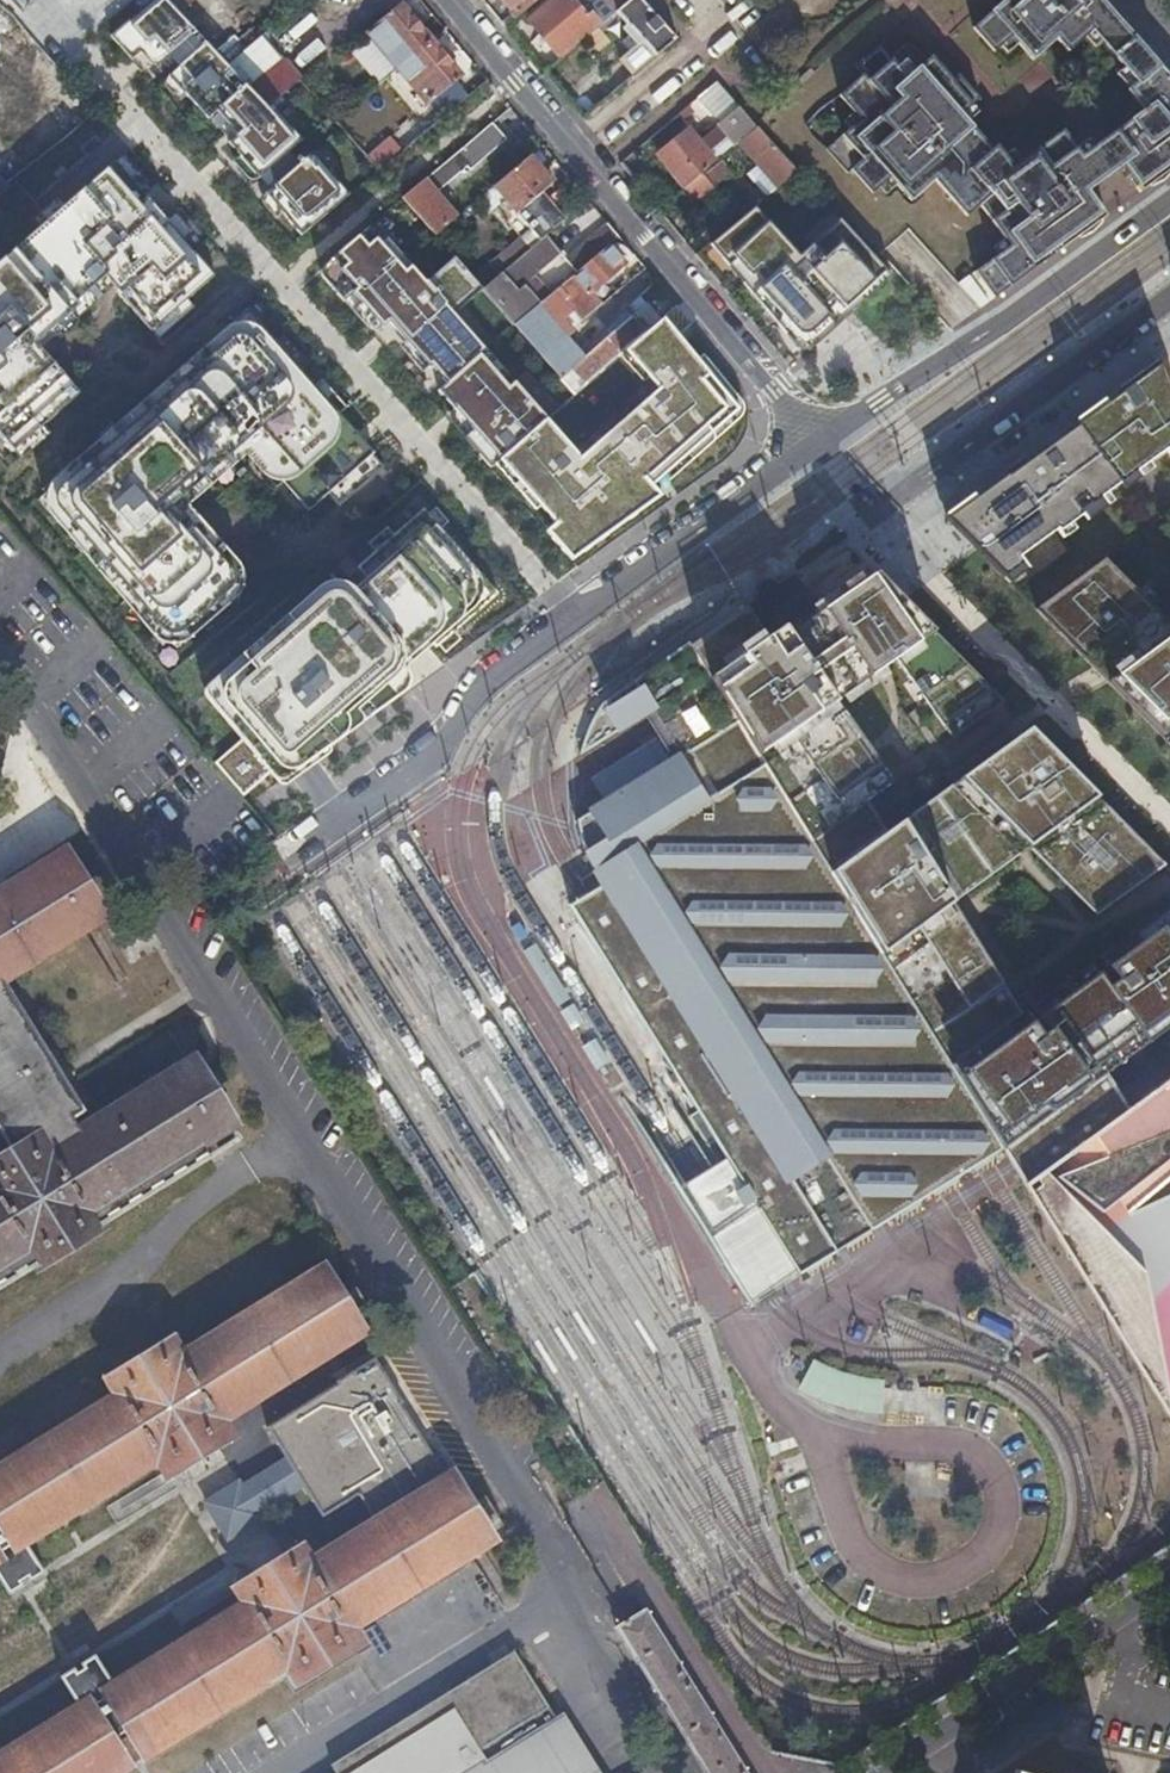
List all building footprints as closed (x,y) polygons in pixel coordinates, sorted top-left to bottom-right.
[(132,60),(149,46),(162,60),(196,31),(176,10),(167,0),(152,0),(111,36),(132,60)] [(176,10),(188,0),(167,0),(176,10)] [(516,17),(537,0),(502,0),(516,17)] [(589,7),(586,5),(583,9),(575,0),(552,0),(528,21),(559,57),(579,40),(580,42),(600,25),(617,11),(630,0),(596,0),(589,7)] [(643,0),(630,0),(617,11),(621,16),(628,24),(624,27),(630,35),(638,45),(631,51),(620,60),(633,76),(677,38),(643,0)] [(1105,0),(1003,0),(1004,1),(974,27),(996,51),(1002,46),(1000,43),(1015,30),(1022,38),(1017,43),(1031,59),(1058,36),(1070,50),(1088,33),(1084,28),(1092,21),(1105,36),(1103,38),(1137,79),(1128,88),(1142,106),(1083,153),(1063,127),(1019,161),(1023,165),(1014,172),(1002,157),(1005,155),(997,145),(990,151),(978,137),(966,147),(957,134),(963,129),(954,118),(969,105),(970,107),(980,98),(959,73),(953,78),(932,55),(913,71),(917,76),(909,83),(895,67),(897,65),(879,44),(855,65),(862,74),(839,95),(849,107),(852,104),(865,119),(856,126),(854,124),(826,149),(848,173),(852,169),(873,192),(884,182),(882,180),(897,167),(905,177),(900,181),(897,183),(914,202),(939,181),(970,218),(983,207),(1010,241),(1015,237),(1022,246),(1007,258),(1003,253),(978,273),(995,298),(1107,214),(1089,188),(1081,177),(1094,167),(1103,178),(1123,162),(1142,189),(1169,168),(1169,131),(1167,133),(1155,117),(1169,104),(1169,72),(1147,47),(1144,49),(1121,24),(1124,21),(1105,0)] [(354,59),(378,87),(398,69),(431,40),(406,9),(372,38),(375,41),(354,59)] [(621,16),(617,11),(600,25),(605,30),(621,16)] [(1084,28),(1088,33),(1097,43),(1103,38),(1105,36),(1092,21),(1084,28)] [(1000,43),(1002,46),(1007,52),(1017,43),(1022,38),(1015,30),(1000,43)] [(270,189),(304,159),(299,154),(295,158),(289,151),(303,139),(271,104),(267,107),(227,64),(196,31),(162,60),(173,73),(168,77),(207,120),(216,112),(237,135),(228,143),(270,189)] [(631,51),(638,45),(630,35),(622,41),(631,51)] [(227,64),(267,107),(271,104),(299,81),(260,36),(227,64)] [(426,103),(427,102),(441,118),(461,101),(448,85),(460,75),(431,40),(398,69),(426,103)] [(904,60),(897,65),(895,67),(909,83),(917,76),(913,71),(904,60)] [(699,119),(728,95),(717,82),(688,107),(699,119)] [(844,111),(854,124),(856,126),(865,119),(852,104),(849,107),(844,111)] [(1155,117),(1167,133),(1169,131),(1169,104),(1155,117)] [(973,110),(970,107),(969,105),(954,118),(963,129),(968,124),(978,116),(973,110)] [(739,142),(757,127),(748,117),(726,135),(718,126),(700,141),(688,128),(657,155),(684,187),(702,172),(720,158),(739,142)] [(402,198),(435,235),(456,218),(434,193),(467,166),(469,167),(506,136),(493,121),(402,198)] [(978,137),(968,124),(963,129),(957,134),(966,147),(978,137)] [(779,186),(797,171),(757,127),(739,142),(758,164),(779,186)] [(1011,150),(1005,155),(1002,157),(1014,172),(1023,165),(1019,161),(1011,150)] [(266,193),(302,235),(351,194),(313,151),(304,159),(270,189),(266,193)] [(530,156),(492,187),(503,201),(499,205),(510,218),(506,221),(520,238),(530,230),(539,241),(545,236),(565,219),(542,192),(553,183),(530,156)] [(731,172),(720,158),(702,172),(714,186),(731,172)] [(15,450),(81,392),(34,339),(105,277),(151,330),(214,275),(116,162),(0,263),(0,432),(15,450)] [(768,195),(779,186),(758,164),(748,173),(768,195)] [(890,189),(897,183),(900,181),(905,177),(897,167),(882,180),(884,182),(890,189)] [(1089,188),(1103,178),(1094,167),(1081,177),(1089,188)] [(702,172),(684,187),(696,202),(714,186),(702,172)] [(754,207),(710,243),(796,347),(801,349),(804,350),(808,349),(810,348),(867,298),(861,291),(874,280),(880,287),(892,276),(833,211),(804,236),(811,244),(799,255),(754,207)] [(565,259),(545,236),(539,241),(499,275),(483,289),(514,325),(535,307),(568,279),(618,236),(607,224),(565,259)] [(393,255),(368,226),(324,263),(323,266),(322,269),(322,273),(323,277),(344,301),(353,292),(393,255)] [(999,249),(1003,253),(1007,258),(1022,246),(1015,237),(1010,241),(999,249)] [(514,325),(541,355),(577,323),(597,306),(588,295),(624,263),(608,245),(568,279),(535,307),(514,325)] [(447,383),(481,354),(486,349),(455,313),(483,289),(473,277),(454,256),(426,281),(412,264),(406,269),(393,255),(353,292),(383,327),(389,322),(429,367),(431,365),(447,383)] [(473,277),(483,289),(499,275),(489,263),(473,277)] [(631,316),(636,312),(628,303),(623,307),(631,316)] [(622,353),(645,333),(650,329),(636,312),(631,316),(623,307),(588,337),(577,323),(541,355),(575,394),(622,353)] [(309,509),(374,452),(249,311),(222,334),(227,340),(208,356),(203,350),(186,365),(191,371),(91,460),(86,454),(47,488),(179,645),(247,585),(177,502),(249,438),(309,509)] [(540,424),(491,467),(574,562),(650,494),(646,488),(672,466),(677,471),(742,414),(662,319),(650,329),(645,333),(622,353),(657,393),(576,465),(540,424)] [(447,383),(439,390),(472,429),(464,437),(491,467),(540,424),(548,418),(515,381),(510,387),(481,354),(447,383)] [(1160,364),(1107,403),(1106,401),(1016,467),(1019,471),(1009,478),(1006,474),(946,518),(1004,577),(1169,446),(1169,392),(1160,364)] [(498,592),(424,509),(359,566),(376,586),(355,604),(337,584),(266,648),(271,655),(225,697),(253,731),(218,763),(244,793),(280,763),(290,774),(410,687),(413,679),(412,671),(409,664),(402,657),(427,634),(438,646),(498,592)] [(1104,558),(1034,608),(1161,735),(1169,728),(1169,624),(1104,558)] [(710,675),(830,870),(886,831),(867,800),(892,781),(833,700),(893,657),(939,721),(946,716),(958,732),(1002,700),(875,572),(783,625),(787,633),(771,645),(766,637),(710,675)] [(710,675),(766,637),(746,608),(690,645),(710,675)] [(583,895),(568,904),(697,1110),(688,1115),(717,1163),(719,1165),(717,1166),(740,1204),(751,1199),(799,1275),(820,1261),(905,1209),(942,1185),(981,1161),(1002,1148),(830,870),(710,675),(690,645),(687,641),(601,702),(588,725),(578,752),(649,709),(678,754),(575,819),(580,844),(587,855),(604,883),(583,895)] [(958,732),(946,716),(939,721),(951,737),(958,732)] [(886,831),(830,870),(951,1064),(1019,1014),(952,896),(1026,828),(1104,907),(1164,863),(1029,727),(886,831)] [(102,915),(63,854),(0,893),(0,978),(102,915)] [(1118,979),(1108,966),(1124,954),(1134,968),(1169,941),(1169,905),(1019,1014),(951,1064),(957,1073),(1030,1023),(1040,1035),(1118,979)] [(1106,1073),(1091,1052),(1169,995),(1169,941),(1134,968),(1124,954),(1108,966),(1118,979),(1040,1035),(1030,1023),(957,1073),(1001,1146),(1106,1073)] [(15,1152),(0,1161),(0,1183),(78,1132),(69,1117),(80,1110),(0,980),(0,1129),(15,1152)] [(1091,1052),(1106,1073),(1169,1026),(1169,995),(1091,1052)] [(36,1264),(37,1265),(99,1227),(98,1225),(208,1157),(209,1158),(210,1158),(201,1142),(232,1123),(193,1060),(78,1132),(0,1183),(0,1286),(36,1264)] [(1001,1146),(1169,1418),(1169,1168),(1161,1155),(1149,1163),(1141,1150),(1169,1135),(1169,1077),(1128,1108),(1106,1073),(1001,1146)] [(1161,1155),(1169,1149),(1169,1135),(1141,1150),(1149,1163),(1161,1155)] [(717,1166),(719,1165),(717,1163),(677,1188),(749,1305),(799,1275),(751,1199),(740,1204),(717,1166)] [(317,1269),(249,1311),(181,1354),(171,1339),(109,1378),(119,1393),(0,1467),(0,1517),(1,1519),(16,1542),(157,1455),(165,1469),(228,1430),(219,1416),(360,1328),(322,1268),(317,1269)] [(797,1398),(877,1418),(886,1382),(806,1363),(797,1398)] [(315,1420),(377,1520),(446,1477),(384,1377),(315,1420)] [(446,1477),(377,1520),(308,1562),(298,1546),(236,1585),(246,1601),(0,1754),(0,1772),(108,1772),(284,1662),(294,1677),(354,1639),(346,1625),(488,1536),(449,1476),(446,1477)] [(645,1608),(617,1627),(707,1772),(748,1772),(645,1608)] [(561,1711),(553,1716),(547,1706),(512,1650),(328,1762),(335,1772),(599,1772),(561,1711)] [(1039,1700),(953,1758),(964,1772),(974,1772),(1052,1720),(1039,1700)]
